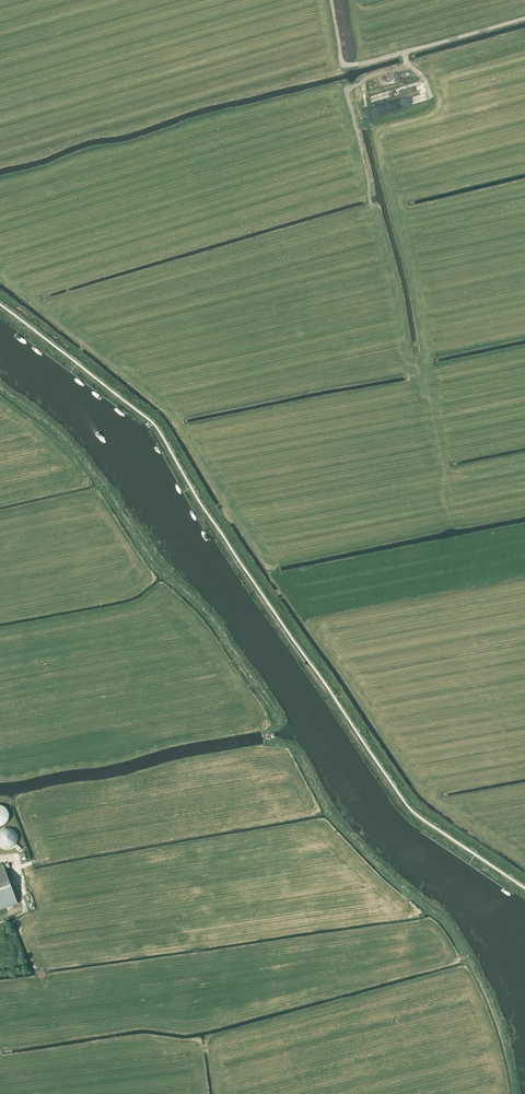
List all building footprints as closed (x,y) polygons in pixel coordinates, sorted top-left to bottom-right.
[(9,818),(9,815),(9,812),(7,810),(5,807),(3,806),(0,805),(0,826),(2,826),(5,824),(8,821),(9,818)] [(16,844),(17,841),(17,839),(17,836),(16,834),(14,832),(12,830),(8,829),(5,829),(2,830),(0,831),(0,847),(1,847),(4,849),(8,849),(11,848),(14,846),(16,844)] [(0,867),(0,909),(13,904),(17,903),(11,888),(3,866),(0,867)]
